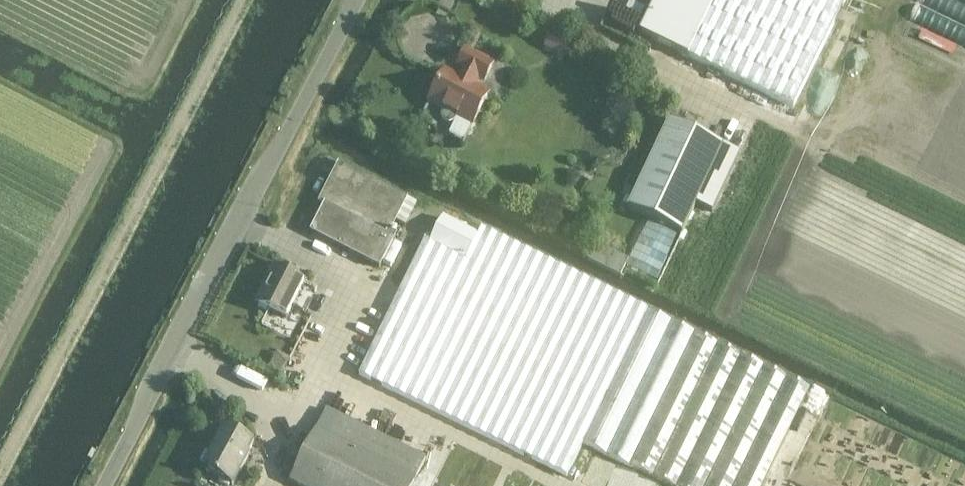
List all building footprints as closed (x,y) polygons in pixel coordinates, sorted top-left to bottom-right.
[(640,33),(792,107),(845,0),(657,0),(640,33)] [(571,41),(551,32),(544,48),(563,57),(571,41)] [(444,123),(448,124),(452,123),(455,120),(456,116),(457,116),(472,124),(486,95),(472,88),(477,77),(484,80),(491,66),(464,52),(457,66),(463,70),(458,80),(444,73),(429,102),(443,109),(442,109),(441,112),(440,116),(441,120),(444,123)] [(627,207),(682,233),(723,146),(668,120),(627,207)] [(379,267),(395,236),(408,242),(426,209),(406,199),(338,164),(318,203),(324,206),(311,232),(379,267)] [(582,443),(671,485),(761,485),(809,387),(647,309),(481,228),(478,235),(442,217),(429,241),(424,239),(358,375),(566,476),(582,443)] [(621,272),(629,254),(597,241),(590,259),(621,272)] [(274,267),(256,303),(285,317),(303,282),(274,267)] [(791,480),(805,485),(919,485),(937,445),(828,397),(791,480)] [(414,479),(425,457),(327,409),(316,430),(315,429),(289,480),(301,485),(413,485),(416,480),(414,479)] [(247,453),(253,442),(222,425),(214,440),(217,441),(212,450),(210,449),(200,468),(232,485),(250,454),(247,453)]
